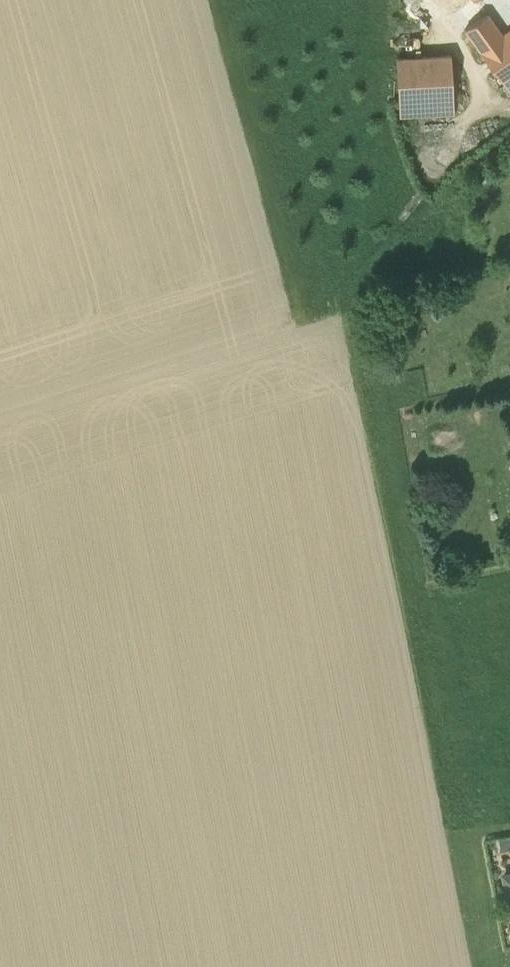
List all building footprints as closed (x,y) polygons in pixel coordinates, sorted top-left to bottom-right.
[(464,27),(473,41),(491,27),(482,14),(464,27)] [(500,39),(491,27),(473,41),(481,52),(500,39)] [(500,39),(481,52),(504,83),(509,79),(509,32),(500,39)] [(399,106),(453,103),(451,57),(397,60),(399,106)] [(453,103),(399,106),(400,119),(454,116),(453,103)]
